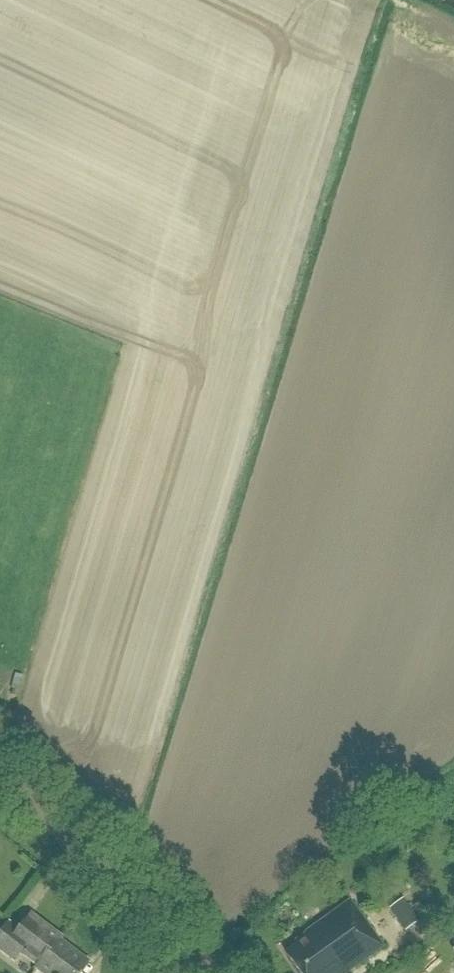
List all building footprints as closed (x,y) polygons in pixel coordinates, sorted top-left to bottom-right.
[(409,905),(405,899),(390,910),(406,932),(426,919),(414,902),(409,905)] [(350,902),(308,933),(309,934),(297,943),(298,945),(286,954),(301,972),(349,972),(383,948),(350,902)] [(38,968),(61,938),(32,916),(18,934),(8,927),(0,937),(0,951),(15,962),(23,952),(40,965),(38,967),(38,968)] [(61,938),(38,968),(45,972),(82,972),(89,963),(60,941),(62,939),(61,938)]
